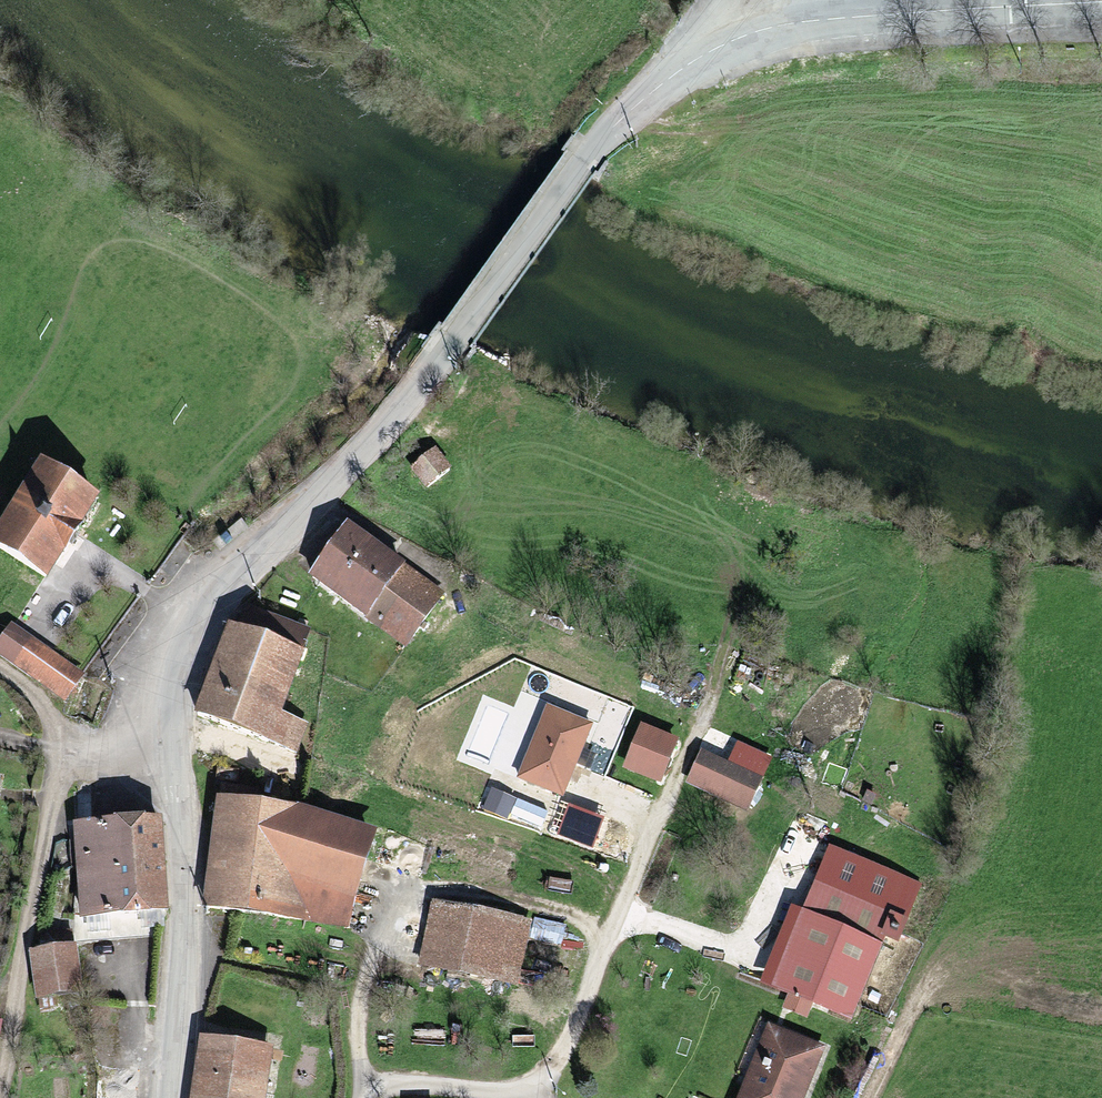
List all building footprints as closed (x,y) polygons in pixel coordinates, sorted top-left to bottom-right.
[(429,451),(408,471),(425,489),(446,469),(429,451)] [(0,515),(0,559),(40,584),(93,501),(34,463),(0,515)] [(341,527),(307,576),(405,645),(440,596),(341,527)] [(234,630),(297,653),(304,633),(242,610),(234,630)] [(192,716),(295,754),(305,727),(273,715),(297,653),(234,630),(225,627),(192,716)] [(77,677),(9,629),(0,641),(0,655),(62,698),(77,677)] [(81,677),(66,713),(96,725),(110,688),(81,677)] [(594,723),(548,706),(523,775),(569,791),(594,723)] [(676,740),(639,725),(621,769),(658,784),(676,740)] [(761,778),(701,751),(686,785),(746,812),(761,778)] [(214,798),(232,800),(234,787),(216,785),(214,798)] [(232,800),(247,802),(249,789),(234,787),(232,800)] [(247,802),(232,800),(214,798),(212,798),(200,912),(304,922),(347,930),(373,831),(298,809),(247,802)] [(607,855),(619,823),(564,802),(561,812),(539,804),(530,827),(607,855)] [(81,916),(162,912),(158,822),(75,825),(76,837),(69,837),(70,868),(79,868),(81,916)] [(885,937),(894,917),(817,883),(804,914),(881,947),(885,937)] [(418,968),(514,986),(527,923),(430,904),(418,968)] [(881,947),(804,914),(772,986),(849,1019),(881,947)] [(894,917),(885,937),(896,942),(905,922),(894,917)] [(42,952),(70,948),(68,930),(40,934),(42,952)] [(76,992),(70,948),(42,952),(33,954),(39,997),(50,996),(76,992)] [(39,997),(41,1007),(52,1006),(50,996),(39,997)] [(768,1026),(747,1077),(756,1080),(778,1029),(768,1026)] [(747,1077),(738,1097),(798,1097),(819,1047),(778,1029),(756,1080),(747,1077)] [(267,1049),(202,1039),(192,1097),(259,1097),(267,1049)] [(97,1097),(126,1097),(126,1083),(120,1083),(120,1072),(98,1071),(97,1097)] [(120,1083),(126,1083),(131,1083),(132,1072),(120,1072),(120,1083)]
